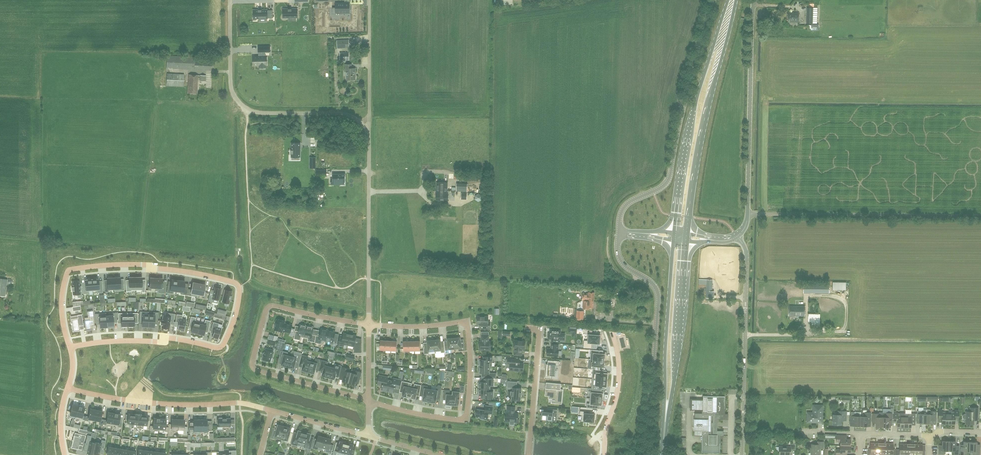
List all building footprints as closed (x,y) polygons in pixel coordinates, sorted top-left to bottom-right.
[(333,13),(349,13),(349,2),(345,2),(345,3),(336,3),(336,7),(333,7),(333,13)] [(297,9),(283,9),(283,18),(297,17),(297,9)] [(267,10),(253,10),(253,19),(273,18),(273,13),(267,13),(267,10)] [(799,13),(788,12),(787,22),(798,22),(799,13)] [(328,34),(357,34),(356,29),(359,29),(359,24),(355,24),(355,29),(328,29),(328,34)] [(349,48),(349,40),(337,40),(337,48),(349,48)] [(258,52),(259,52),(259,56),(253,57),(254,65),(267,65),(266,56),(265,56),(265,52),(270,52),(270,46),(258,46),(258,52)] [(166,68),(211,70),(212,61),(195,60),(195,57),(167,56),(166,68)] [(355,80),(355,68),(351,68),(351,64),(344,65),(344,72),(346,72),(347,80),(355,80)] [(167,74),(166,86),(184,87),(184,75),(167,74)] [(187,93),(197,94),(198,75),(189,75),(187,93)] [(292,154),(292,157),(300,157),(300,143),(295,143),(294,143),(292,143),(292,150),(291,150),(291,154),(292,154)] [(338,174),(333,175),(333,184),(345,184),(345,178),(345,173),(341,174),(338,174)] [(447,182),(437,182),(437,194),(436,194),(436,200),(448,200),(448,194),(447,194),(447,182)] [(467,184),(457,183),(456,191),(467,192),(467,184)] [(124,284),(121,284),(120,277),(119,277),(119,276),(115,277),(115,278),(114,278),(114,291),(124,290),(124,284)] [(107,282),(104,282),(105,292),(108,292),(108,290),(114,290),(114,291),(114,278),(112,278),(112,277),(108,277),(108,278),(107,278),(107,282)] [(136,290),(135,277),(129,277),(129,284),(126,284),(126,291),(131,291),(132,290),(136,290)] [(142,284),(142,277),(135,277),(136,290),(142,290),(142,292),(145,292),(145,284),(142,284)] [(158,278),(156,278),(155,290),(159,290),(159,293),(166,293),(166,285),(162,285),(163,278),(162,278),(162,277),(158,277),(158,278)] [(89,291),(93,291),(92,279),(90,279),(90,278),(86,279),(86,280),(85,280),(86,285),(85,286),(82,287),(83,294),(88,294),(89,292),(89,291)] [(98,278),(93,278),(93,279),(92,279),(93,291),(97,291),(97,292),(98,293),(103,292),(102,285),(100,285),(99,284),(98,279),(98,278)] [(155,290),(156,278),(150,278),(150,287),(148,287),(148,290),(151,290),(151,288),(155,288),(155,290)] [(178,280),(172,279),(171,285),(168,285),(167,292),(173,293),(173,291),(177,291),(178,280)] [(185,281),(178,280),(177,291),(181,292),(181,294),(187,295),(188,287),(184,287),(185,281)] [(73,287),(72,287),(72,291),(73,291),(73,295),(78,294),(78,298),(82,297),(81,286),(80,286),(79,281),(72,282),(73,287)] [(197,294),(199,284),(193,283),(192,289),(189,289),(188,295),(191,296),(191,293),(197,294)] [(200,284),(199,284),(197,294),(197,295),(203,296),(203,298),(206,298),(207,292),(204,292),(205,285),(204,285),(204,283),(200,283),(200,284)] [(210,290),(208,301),(212,302),(213,298),(218,300),(221,288),(215,287),(214,291),(210,290)] [(232,292),(225,290),(222,302),(229,303),(230,300),(231,300),(232,296),(231,296),(232,292)] [(583,293),(582,300),(588,301),(594,301),(594,292),(589,292),(588,293),(583,293)] [(588,301),(582,300),(582,301),(584,301),(583,309),(589,309),(589,308),(593,308),(594,301),(588,301)] [(789,306),(789,316),(805,316),(805,306),(789,306)] [(88,316),(89,315),(89,320),(85,320),(84,320),(86,329),(87,329),(87,331),(92,330),(92,329),(92,328),(92,325),(95,325),(93,310),(87,311),(88,316)] [(149,312),(140,311),(139,319),(143,319),(142,326),(148,326),(149,312)] [(110,327),(110,328),(113,328),(113,327),(114,326),(113,321),(117,321),(117,322),(117,312),(112,313),(113,315),(106,316),(106,313),(107,327),(109,327),(110,327)] [(154,320),(158,320),(158,312),(153,312),(153,314),(149,314),(149,312),(148,326),(154,327),(154,320)] [(105,327),(107,327),(106,313),(95,314),(96,324),(100,323),(100,328),(101,328),(104,328),(104,327),(105,327)] [(128,326),(128,313),(118,313),(118,320),(121,320),(121,326),(123,326),(123,327),(126,327),(127,327),(127,326),(128,326)] [(128,313),(128,326),(129,326),(129,327),(132,327),(133,327),(133,326),(134,326),(134,320),(138,319),(138,313),(128,313)] [(168,328),(169,328),(170,321),(173,322),(174,314),(168,313),(168,316),(163,316),(163,320),(162,320),(161,324),(162,324),(162,327),(164,328),(164,329),(168,329),(168,328)] [(83,325),(82,314),(77,315),(78,316),(78,318),(72,319),(71,319),(72,323),(71,323),(71,325),(72,324),(73,331),(80,330),(80,329),(79,326),(83,325)] [(177,314),(176,322),(179,322),(177,329),(181,330),(181,331),(184,331),(186,319),(182,319),(182,315),(177,314)] [(477,324),(480,324),(480,329),(490,329),(490,322),(488,322),(488,317),(477,316),(477,324)] [(191,332),(197,333),(200,322),(195,321),(196,318),(191,317),(189,324),(193,325),(191,332)] [(292,325),(285,323),(284,323),(285,321),(277,319),(277,320),(276,320),(275,323),(276,323),(275,330),(282,332),(282,331),(290,333),(292,325)] [(200,322),(197,333),(204,335),(205,328),(209,329),(210,321),(205,320),(204,323),(200,322)] [(211,329),(214,330),(212,337),(215,338),(215,339),(218,340),(221,328),(218,327),(219,324),(213,322),(211,329)] [(304,338),(307,326),(306,326),(306,325),(302,324),(301,325),(300,325),(299,331),(296,331),(294,339),(300,340),(301,337),(304,338)] [(307,326),(304,338),(308,339),(307,341),(315,342),(316,335),(312,335),(314,327),(312,327),(313,326),(308,325),(308,326),(307,326)] [(316,335),(315,342),(321,344),(322,340),(326,341),(328,330),(326,330),(327,329),(322,328),(322,329),(321,329),(320,336),(316,335)] [(330,331),(328,330),(326,341),(330,342),(330,344),(337,345),(338,339),(334,338),(335,332),(334,332),(335,331),(330,330),(330,331)] [(552,339),(552,342),(560,342),(560,340),(562,340),(562,334),(560,333),(561,331),(550,330),(550,333),(549,333),(549,334),(549,338),(548,338),(548,339),(552,339)] [(348,345),(350,334),(344,333),(342,340),(339,339),(338,346),(344,347),(344,344),(348,345)] [(356,335),(350,334),(348,345),(354,346),(354,352),(361,353),(361,343),(355,343),(356,335)] [(584,341),(583,348),(591,348),(591,343),(599,344),(600,336),(596,336),(596,334),(592,334),(592,335),(588,335),(588,341),(584,341)] [(488,342),(489,335),(482,335),(481,342),(479,342),(479,350),(490,350),(490,342),(488,342)] [(454,338),(455,348),(458,348),(459,351),(465,351),(464,344),(461,344),(460,337),(454,338)] [(444,346),(445,353),(451,353),(451,349),(455,348),(454,338),(447,339),(448,345),(447,345),(444,345),(444,346)] [(435,351),(434,340),(432,340),(431,339),(429,340),(428,341),(427,341),(428,346),(424,346),(424,354),(429,354),(429,351),(435,351)] [(436,340),(434,340),(435,351),(439,350),(439,353),(445,353),(444,346),(441,346),(440,340),(439,340),(439,339),(436,339),(436,340)] [(525,349),(525,341),(514,340),(514,348),(515,348),(514,355),(522,356),(522,349),(525,349)] [(546,353),(547,353),(547,355),(558,356),(559,349),(558,349),(559,344),(551,344),(551,347),(551,349),(547,348),(547,349),(546,349),(546,353)] [(263,360),(263,361),(267,362),(267,361),(270,362),(271,358),(272,358),(274,354),(272,354),(273,350),(266,348),(264,356),(262,356),(262,359),(263,359),(263,360)] [(288,366),(290,356),(287,355),(288,352),(281,350),(280,352),(279,358),(283,359),(281,365),(282,365),(282,366),(286,367),(287,366),(288,366)] [(590,359),(604,360),(604,358),(605,358),(605,354),(598,353),(598,350),(591,350),(590,359)] [(290,356),(288,366),(289,367),(288,368),(293,369),(293,368),(294,368),(295,363),(299,364),(299,363),(301,356),(294,354),(294,357),(290,356)] [(301,356),(299,363),(303,364),(302,370),(302,371),(305,372),(306,371),(308,372),(311,360),(307,360),(308,357),(302,355),(301,356)] [(492,367),(492,357),(483,356),(483,359),(480,359),(480,360),(479,360),(479,365),(480,365),(480,366),(489,367),(492,367)] [(311,360),(308,372),(310,372),(310,373),(313,374),(314,373),(316,366),(320,367),(322,360),(315,359),(315,361),(311,360)] [(523,371),(523,364),(515,363),(516,360),(508,359),(508,364),(511,364),(510,370),(523,371)] [(589,359),(588,369),(593,369),(596,369),(597,366),(604,367),(604,363),(604,360),(590,359),(589,359)] [(322,360),(320,367),(319,371),(323,372),(322,375),(324,376),(324,377),(328,378),(331,365),(328,365),(328,362),(322,360)] [(545,364),(544,378),(551,379),(551,375),(554,376),(555,365),(558,366),(558,361),(552,360),(552,364),(545,364)] [(331,365),(328,378),(332,379),(332,378),(335,379),(335,376),(339,376),(342,366),(335,364),(334,366),(331,365)] [(489,367),(480,366),(480,367),(479,367),(479,372),(480,372),(480,373),(486,373),(486,377),(496,377),(496,373),(490,373),(489,372),(489,367)] [(349,383),(352,370),(351,372),(349,372),(349,370),(348,368),(343,367),(339,379),(343,380),(342,381),(349,383)] [(593,369),(592,379),(606,380),(607,378),(608,378),(608,374),(607,374),(606,373),(603,373),(600,373),(600,370),(596,369),(593,369)] [(361,372),(352,370),(349,383),(355,384),(355,383),(358,384),(361,372)] [(388,391),(390,380),(388,380),(388,378),(384,378),(385,376),(379,375),(378,382),(381,383),(382,385),(381,390),(382,390),(382,391),(387,392),(387,391),(388,391)] [(393,381),(390,380),(388,391),(389,391),(388,392),(393,393),(393,392),(394,392),(395,388),(399,389),(401,380),(394,378),(393,381)] [(479,388),(490,389),(490,386),(493,386),(493,378),(484,378),(484,382),(479,382),(479,383),(478,383),(478,387),(479,387),(479,388)] [(592,379),(591,388),(598,389),(599,389),(599,387),(602,387),(602,386),(605,386),(606,386),(607,386),(607,382),(606,382),(606,380),(592,379)] [(409,398),(411,386),(411,387),(408,387),(409,383),(402,381),(400,388),(404,389),(402,396),(405,396),(404,397),(409,398)] [(517,400),(520,400),(521,396),(521,393),(521,392),(521,388),(516,388),(516,386),(517,386),(517,382),(507,381),(507,387),(512,388),(512,391),(511,391),(510,396),(512,396),(511,400),(514,400),(517,401),(517,400)] [(545,396),(549,396),(549,398),(557,399),(556,403),(562,404),(563,390),(560,389),(561,384),(546,383),(547,383),(547,390),(546,390),(545,396)] [(414,386),(411,386),(409,398),(413,399),(413,398),(415,398),(417,391),(420,392),(421,385),(414,384),(414,386)] [(429,402),(431,389),(427,389),(428,386),(422,385),(421,392),(424,392),(423,400),(425,401),(425,402),(429,402)] [(431,389),(429,402),(433,403),(433,402),(435,402),(436,398),(440,399),(442,386),(438,385),(435,390),(431,389)] [(453,395),(452,404),(453,404),(453,405),(457,406),(457,405),(458,405),(459,400),(459,397),(459,392),(464,393),(464,386),(460,386),(460,390),(457,390),(457,392),(453,392),(453,395)] [(490,389),(479,388),(479,389),(478,389),(478,394),(479,394),(479,395),(485,395),(485,398),(493,399),(493,392),(490,392),(490,389)] [(588,388),(588,392),(590,393),(590,398),(602,399),(602,397),(603,397),(603,394),(602,394),(602,393),(598,393),(598,389),(591,388),(588,388)] [(452,404),(453,395),(449,395),(450,390),(444,390),(443,396),(446,396),(446,405),(450,405),(450,404),(452,404)] [(703,400),(691,399),(691,409),(704,410),(704,414),(712,414),(717,415),(717,396),(703,396),(703,400)] [(587,403),(587,407),(596,408),(597,405),(601,405),(602,405),(603,402),(602,402),(602,399),(590,398),(589,403),(587,403)] [(76,418),(79,406),(73,404),(70,417),(73,417),(72,421),(71,421),(70,426),(73,427),(76,418)] [(79,406),(76,418),(76,417),(81,419),(85,420),(86,416),(83,415),(85,407),(79,406)] [(476,415),(476,417),(481,418),(481,419),(487,420),(488,413),(492,414),(492,407),(485,406),(485,411),(482,411),(482,410),(477,409),(477,411),(476,412),(475,415),(476,415)] [(515,411),(515,407),(507,406),(509,406),(508,413),(506,413),(506,420),(506,422),(510,422),(510,421),(514,421),(514,422),(519,423),(519,419),(518,419),(518,413),(514,413),(514,411),(515,411)] [(822,406),(814,406),(814,413),(808,413),(808,422),(817,422),(817,419),(822,419),(822,406)] [(966,419),(966,424),(974,424),(974,417),(978,417),(978,408),(970,408),(970,412),(966,411),(966,414),(964,414),(963,415),(963,417),(964,419),(966,419)] [(86,416),(85,420),(88,421),(88,420),(94,421),(94,420),(96,410),(91,409),(89,417),(86,416)] [(541,415),(540,420),(546,421),(546,420),(548,420),(548,421),(552,421),(553,416),(555,416),(555,413),(557,414),(557,410),(547,409),(547,412),(542,412),(542,415),(541,415)] [(917,423),(926,423),(927,414),(927,409),(924,409),(924,411),(917,411),(917,423)] [(927,409),(927,414),(926,423),(936,423),(936,411),(931,411),(930,410),(927,409)] [(96,410),(94,420),(100,422),(99,425),(103,426),(103,424),(104,420),(101,419),(102,411),(96,410)] [(948,424),(949,414),(945,414),(945,412),(942,411),(942,410),(939,410),(939,418),(942,418),(942,423),(948,424)] [(949,414),(948,424),(955,424),(955,419),(958,419),(959,410),(955,410),(955,411),(952,411),(952,414),(949,414)] [(580,411),(580,414),(582,414),(582,421),(584,421),(584,422),(588,422),(588,421),(594,422),(594,419),(595,419),(595,415),(594,415),(594,414),(584,413),(584,411),(580,411)] [(840,415),(833,414),(833,424),(834,424),(834,425),(837,425),(837,424),(841,425),(841,420),(842,419),(846,419),(846,411),(840,411),(840,415)] [(107,420),(104,420),(103,424),(112,426),(114,413),(108,412),(107,420)] [(860,426),(861,412),(851,412),(850,426),(860,426)] [(861,412),(860,426),(870,426),(871,412),(865,412),(864,414),(862,414),(861,412)] [(112,426),(112,425),(118,426),(118,427),(121,427),(122,423),(119,422),(120,414),(114,413),(112,426)] [(882,427),(883,413),(880,413),(873,413),(872,423),(876,423),(876,426),(882,427)] [(883,413),(882,427),(889,427),(889,421),(890,421),(892,421),(893,413),(883,413)] [(904,427),(904,417),(900,417),(900,413),(894,413),(893,423),(897,423),(897,427),(904,427)] [(905,413),(904,417),(904,427),(911,427),(911,425),(915,425),(916,413),(905,413)] [(704,414),(695,414),(695,420),(694,420),(694,428),(695,428),(695,435),(702,435),(711,435),(712,435),(712,426),(713,426),(713,423),(712,423),(712,414),(704,414)] [(142,415),(140,428),(143,429),(144,425),(147,425),(147,421),(148,417),(148,416),(142,415)] [(159,430),(160,418),(154,418),(153,426),(150,426),(150,430),(153,431),(153,430),(159,430)] [(166,419),(160,418),(159,430),(165,431),(168,432),(168,427),(165,427),(166,419)] [(218,424),(218,427),(222,427),(222,429),(227,429),(227,427),(230,427),(230,433),(235,433),(235,424),(230,424),(230,419),(222,419),(222,418),(218,418),(219,418),(219,419),(218,419),(218,420),(217,420),(217,424),(218,424)] [(168,432),(168,436),(172,436),(173,432),(178,432),(178,419),(172,419),(172,424),(171,425),(169,425),(168,427),(168,432)] [(183,430),(183,434),(187,434),(187,426),(184,426),(184,419),(178,419),(178,432),(178,430),(183,430)] [(189,424),(189,433),(196,433),(196,432),(200,432),(200,419),(197,419),(197,420),(194,420),(194,421),(189,421),(189,424)] [(203,419),(200,419),(200,432),(209,432),(209,431),(212,431),(212,423),(208,423),(208,424),(207,424),(207,420),(203,420),(203,419)] [(281,438),(284,427),(283,426),(283,425),(280,424),(279,425),(278,425),(276,432),(272,431),(271,438),(277,440),(278,437),(281,438)] [(284,427),(281,438),(285,439),(284,442),(291,443),(292,437),(289,436),(291,428),(290,428),(290,427),(286,426),(285,427),(284,427)] [(301,446),(305,431),(301,430),(301,431),(299,430),(297,436),(296,436),(294,436),(291,444),(297,446),(298,444),(301,445),(301,446)] [(309,432),(305,431),(301,446),(304,447),(305,448),(305,447),(307,448),(311,449),(313,441),(310,440),(310,439),(311,434),(309,433),(309,432)] [(85,435),(81,434),(81,437),(74,436),(73,439),(72,439),(72,441),(71,448),(78,449),(79,445),(83,446),(85,435)] [(85,444),(85,445),(87,446),(87,447),(89,448),(88,451),(87,453),(93,454),(93,453),(95,443),(90,442),(91,436),(88,435),(87,435),(85,444)] [(702,435),(702,452),(720,453),(720,435),(712,435),(711,435),(702,435)] [(840,445),(851,446),(851,439),(845,439),(845,436),(837,435),(836,441),(840,441),(840,445)] [(322,447),(325,437),(319,436),(317,442),(313,441),(311,448),(318,450),(319,446),(322,447)] [(331,439),(325,437),(322,447),(326,448),(325,452),(332,454),(333,447),(330,446),(331,439)] [(95,443),(93,453),(99,454),(99,452),(100,450),(103,451),(103,450),(105,441),(102,440),(101,443),(96,442),(95,443)] [(347,443),(346,443),(346,442),(342,441),(341,442),(339,448),(335,446),(333,454),(335,454),(338,454),(338,453),(344,454),(347,443)] [(824,442),(818,441),(818,444),(811,444),(810,452),(811,452),(811,454),(820,454),(820,448),(824,448),(824,442)] [(949,451),(949,441),(943,441),(942,445),(939,445),(939,454),(944,454),(946,453),(946,451),(949,451)] [(949,451),(952,451),(952,454),(956,454),(959,454),(959,446),(956,445),(956,441),(949,441),(949,451)] [(970,451),(970,442),(964,441),(964,448),(960,448),(960,454),(967,454),(967,451),(970,451)] [(970,442),(970,451),(973,451),(973,454),(976,454),(980,454),(980,448),(977,448),(977,442),(970,442)] [(347,443),(344,454),(345,453),(350,454),(356,454),(358,449),(355,449),(356,447),(353,446),(353,445),(352,445),(353,444),(348,443),(347,443)] [(796,451),(796,444),(791,443),(791,446),(779,446),(779,454),(787,454),(791,454),(791,450),(796,451)] [(876,443),(871,443),(871,448),(868,448),(867,454),(873,454),(873,453),(876,454),(876,443)] [(888,454),(893,454),(896,454),(897,449),(893,449),(894,444),(888,444),(888,454)] [(896,454),(905,454),(905,444),(900,444),(900,449),(897,449),(896,454)] [(917,444),(917,454),(920,454),(925,454),(925,450),(922,450),(923,445),(917,444)] [(840,445),(840,449),(836,449),(836,454),(844,454),(844,452),(850,452),(851,446),(840,445)]
